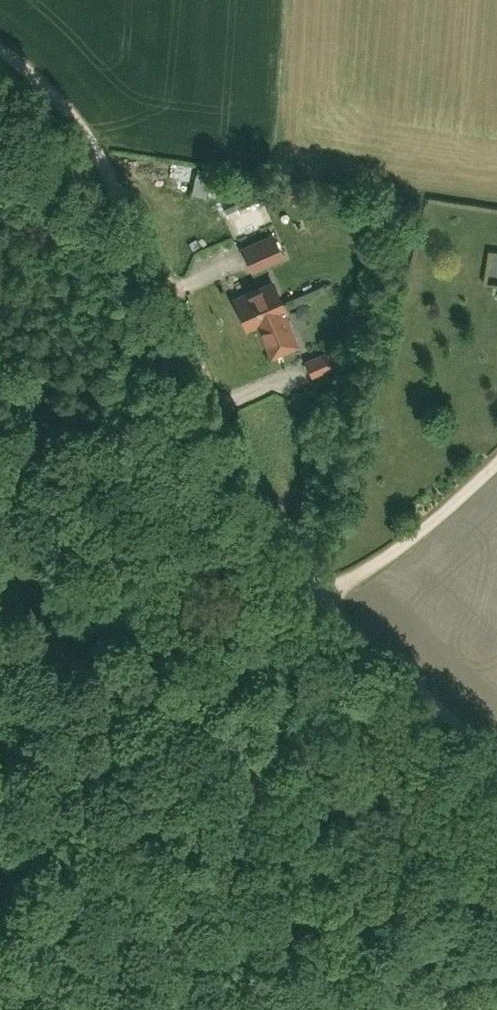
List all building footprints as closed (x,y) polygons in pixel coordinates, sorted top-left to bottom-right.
[(280,256),(271,234),(240,247),(250,269),(280,256)] [(283,311),(270,282),(232,299),(245,327),(255,323),(269,355),(295,344),(281,312),(283,311)] [(336,366),(329,352),(308,362),(314,376),(336,366)]
